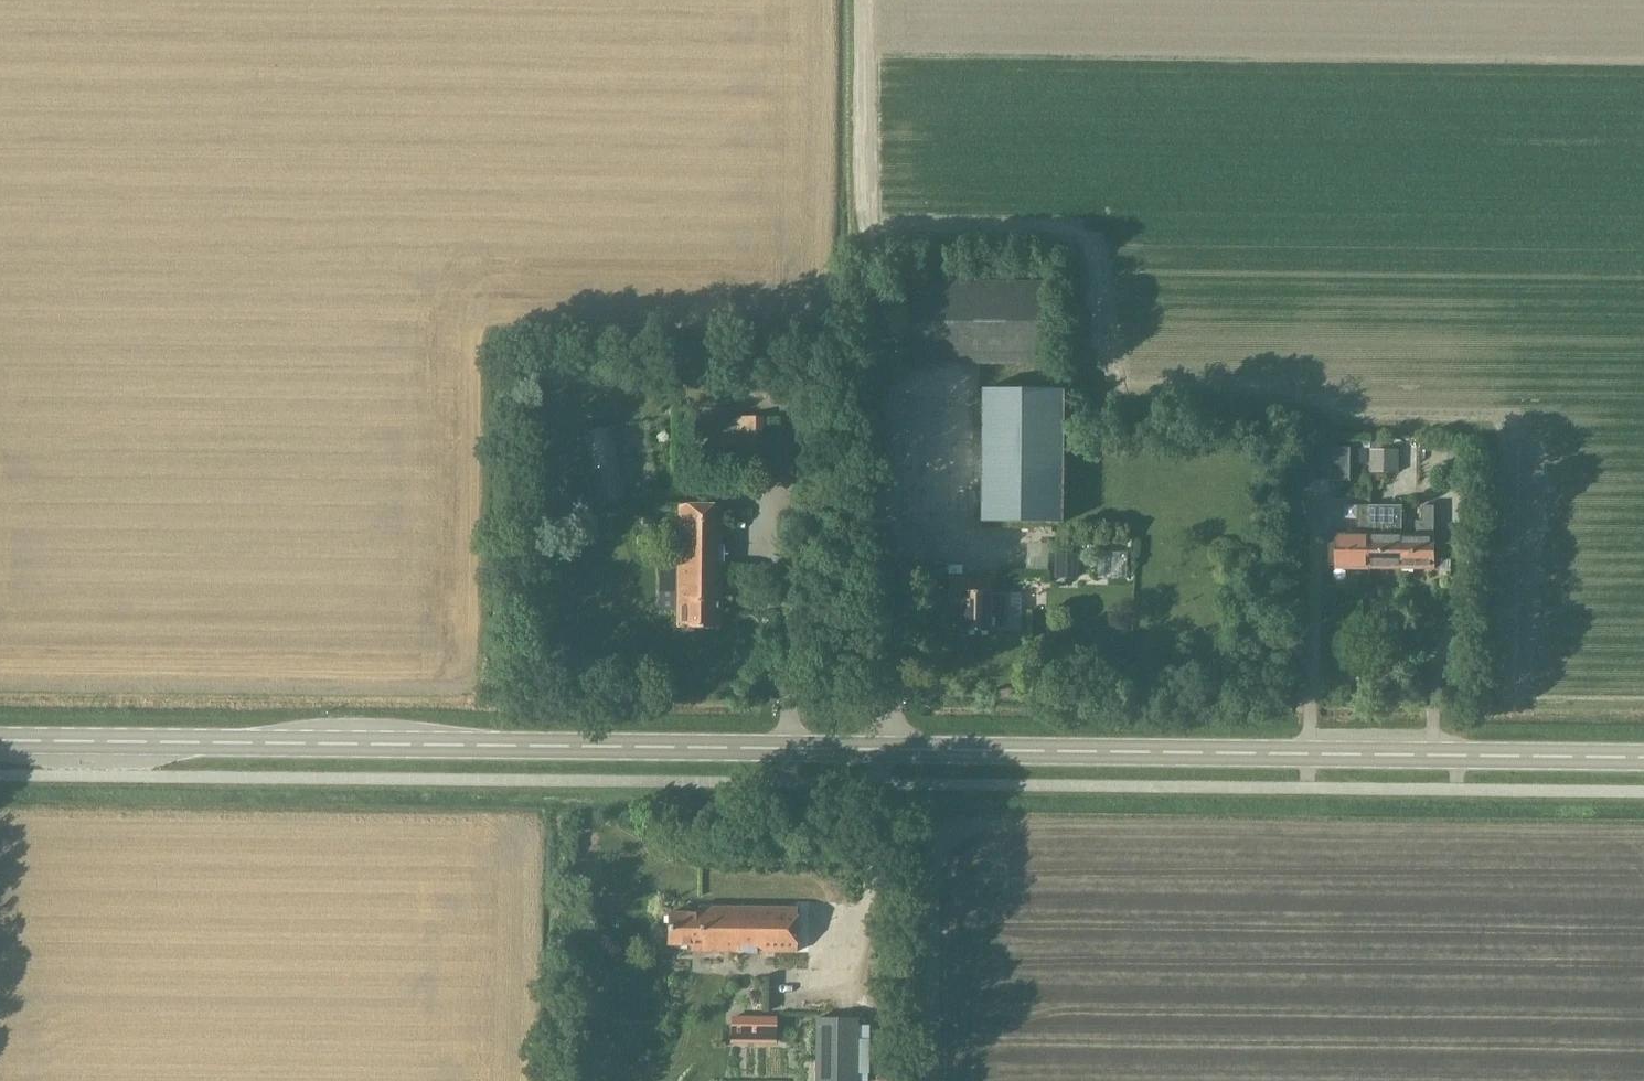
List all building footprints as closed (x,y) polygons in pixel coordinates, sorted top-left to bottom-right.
[(1041,282),(919,281),(918,361),(1041,362),(1041,282)] [(1064,521),(1064,388),(984,388),(983,521),(1064,521)] [(712,419),(713,398),(687,397),(686,418),(712,419)] [(735,415),(735,461),(762,461),(762,415),(735,415)] [(1349,483),(1349,450),(1309,449),(1308,482),(1349,483)] [(1370,471),(1398,471),(1398,449),(1369,449),(1370,471)] [(720,628),(722,504),(678,504),(676,627),(720,628)] [(1369,568),(1370,505),(1358,505),(1358,520),(1358,534),(1338,534),(1338,533),(1337,533),(1337,534),(1329,534),(1329,565),(1336,565),(1336,568),(1338,568),(1338,567),(1369,568)] [(1402,505),(1386,505),(1370,505),(1369,568),(1401,568),(1401,534),(1402,505)] [(1401,568),(1433,568),(1434,569),(1434,533),(1434,505),(1422,505),(1422,520),(1415,520),(1415,534),(1401,534),(1401,568)] [(1081,574),(1082,559),(1055,558),(1055,573),(1081,574)] [(985,576),(964,576),(949,575),(948,605),(963,605),(963,629),(992,630),(992,629),(1006,629),(1007,591),(993,591),(993,590),(985,589),(985,576)] [(796,907),(698,907),(698,913),(667,912),(667,932),(665,932),(665,944),(689,944),(689,950),(795,952),(796,907)] [(776,1016),(754,1016),(729,1015),(729,1042),(775,1042),(776,1016)] [(856,1018),(815,1018),(815,1080),(856,1080),(856,1018)]
